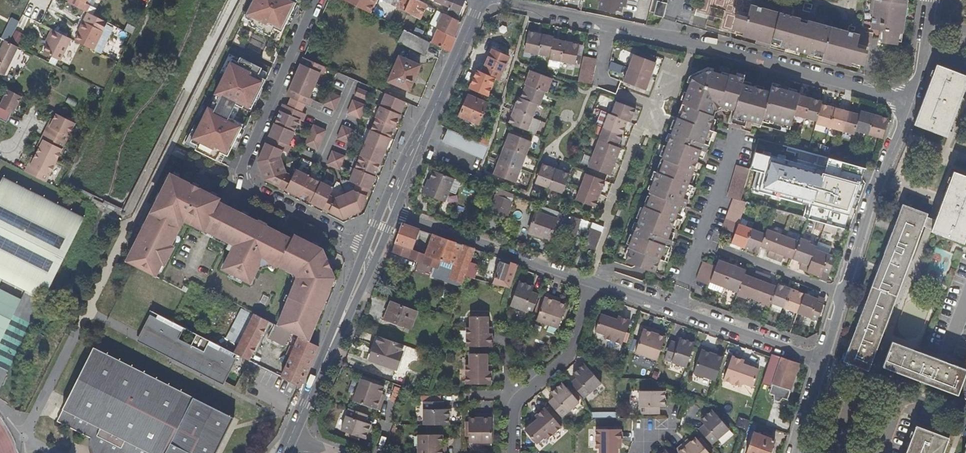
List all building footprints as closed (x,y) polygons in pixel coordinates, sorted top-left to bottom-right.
[(251,17),(247,25),(269,35),(273,28),(281,32),(290,11),(294,5),(296,0),(252,0),(245,14),(251,17)] [(386,11),(389,4),(382,0),(375,0),(373,4),(386,11)] [(417,1),(416,0),(394,0),(392,5),(417,19),(425,4),(417,1)] [(460,0),(459,0),(430,0),(446,7),(443,14),(453,19),(460,0)] [(598,9),(614,13),(615,10),(621,11),(624,1),(624,0),(600,0),(598,9)] [(649,14),(658,16),(663,0),(653,0),(649,14)] [(901,40),(907,0),(875,0),(872,27),(883,29),(882,38),(901,40)] [(751,17),(742,15),(737,34),(861,69),(866,48),(857,46),(860,34),(754,6),(751,17)] [(451,36),(458,21),(453,19),(443,14),(440,12),(434,27),(436,28),(451,36)] [(383,20),(387,23),(389,23),(392,16),(386,13),(383,20)] [(400,29),(403,22),(392,16),(389,23),(400,29)] [(83,21),(80,26),(99,35),(102,30),(83,21)] [(453,37),(451,36),(436,28),(431,38),(426,35),(426,33),(403,22),(400,29),(402,30),(427,42),(439,48),(447,52),(453,37)] [(122,31),(130,34),(133,26),(125,23),(122,31)] [(75,40),(93,49),(99,35),(80,26),(78,30),(80,30),(75,40)] [(70,38),(51,29),(47,36),(50,38),(43,52),(59,60),(70,38)] [(10,38),(17,43),(22,36),(15,30),(10,38)] [(421,54),(427,42),(402,30),(396,42),(421,54)] [(540,34),(527,32),(522,52),(536,55),(540,34)] [(540,34),(536,55),(547,57),(551,39),(551,36),(540,34)] [(3,39),(0,44),(0,73),(2,74),(16,46),(8,42),(3,39)] [(558,62),(562,41),(551,39),(547,57),(547,60),(558,62)] [(577,45),(562,41),(558,62),(573,65),(577,45)] [(491,48),(481,71),(499,79),(509,56),(491,48)] [(655,58),(633,50),(622,78),(645,86),(655,58)] [(418,64),(397,56),(387,80),(408,89),(418,64)] [(594,65),(595,59),(581,56),(579,62),(594,65)] [(261,68),(239,57),(237,62),(231,59),(213,94),(219,97),(213,110),(207,107),(190,142),(196,146),(194,150),(215,160),(219,152),(227,156),(235,140),(238,134),(242,124),(228,117),(234,104),(249,111),(251,106),(255,99),(265,79),(257,75),(261,68)] [(326,67),(304,57),(295,77),(315,85),(320,73),(322,74),(326,67)] [(547,60),(545,66),(557,68),(558,62),(547,60)] [(593,71),(594,65),(579,62),(578,68),(593,71)] [(610,62),(608,72),(620,74),(622,65),(610,62)] [(965,90),(965,89),(965,76),(938,65),(914,125),(947,138),(965,90)] [(591,78),(593,71),(578,68),(577,75),(591,78)] [(545,91),(550,78),(528,70),(523,83),(524,83),(543,91),(545,91)] [(727,110),(737,77),(726,75),(726,77),(704,71),(687,80),(679,106),(681,106),(676,120),(674,119),(659,161),(660,162),(656,175),(653,174),(626,249),(628,250),(623,263),(652,274),(657,261),(662,263),(669,242),(665,240),(677,206),(682,208),(689,188),(685,186),(697,152),(702,154),(710,133),(705,131),(710,117),(707,116),(709,110),(717,106),(727,110)] [(590,84),(591,78),(577,75),(576,81),(590,84)] [(315,85),(295,77),(287,96),(309,105),(311,99),(311,98),(309,97),(315,85)] [(741,79),(737,77),(727,110),(732,111),(730,117),(758,125),(760,119),(790,127),(794,114),(799,94),(769,86),(767,92),(739,85),(741,79)] [(537,103),(538,104),(543,91),(524,83),(519,96),(537,103)] [(354,95),(366,100),(369,94),(357,88),(354,95)] [(22,98),(8,91),(0,105),(0,120),(5,123),(10,114),(12,109),(15,110),(22,98)] [(340,96),(327,91),(324,98),(337,103),(340,96)] [(400,115),(405,102),(385,93),(380,106),(400,115)] [(486,102),(467,94),(458,114),(477,123),(486,102)] [(810,97),(799,94),(794,114),(805,117),(810,97)] [(532,116),(537,103),(519,96),(517,96),(512,109),(532,116)] [(610,111),(607,110),(602,123),(587,165),(609,173),(620,146),(616,144),(627,117),(630,118),(635,104),(615,97),(610,111)] [(822,100),(810,97),(805,117),(816,121),(821,103),(822,100)] [(324,98),(322,104),(322,105),(334,110),(337,103),(324,98)] [(349,107),(361,112),(364,105),(352,100),(349,107)] [(834,107),(821,103),(816,121),(815,124),(829,128),(834,107)] [(305,114),(283,104),(274,123),(294,132),(299,119),(302,121),(302,120),(305,114)] [(395,126),(400,115),(380,106),(375,118),(395,126)] [(359,118),(361,112),(349,107),(347,113),(359,118)] [(602,123),(607,110),(600,107),(596,120),(602,123)] [(848,111),(834,107),(829,128),(843,132),(848,111)] [(526,130),(532,116),(512,109),(507,123),(526,130)] [(855,131),(860,114),(848,111),(843,132),(854,135),(855,131)] [(868,135),(874,115),(861,112),(860,114),(855,131),(868,135)] [(29,174),(46,182),(74,124),(55,114),(52,121),(49,127),(51,128),(45,141),(42,140),(39,146),(33,159),(30,166),(32,167),(29,174)] [(882,139),(887,119),(874,115),(868,135),(882,139)] [(534,132),(538,119),(532,116),(526,130),(534,132)] [(390,139),(395,126),(375,118),(370,131),(390,139)] [(49,127),(52,121),(49,120),(37,145),(39,146),(42,140),(45,141),(51,128),(49,127)] [(294,132),(274,123),(269,136),(288,144),(294,132)] [(310,131),(322,136),(325,130),(314,125),(313,125),(310,131)] [(339,132),(351,137),(354,130),(342,125),(339,132)] [(454,130),(448,128),(442,141),(449,144),(454,130)] [(454,130),(449,144),(454,146),(459,133),(454,130)] [(307,138),(319,143),(322,136),(310,131),(307,138)] [(385,152),(390,139),(370,131),(365,143),(385,152)] [(348,143),(351,137),(339,132),(336,139),(348,143)] [(459,133),(454,146),(459,148),(465,135),(459,133)] [(503,146),(526,154),(531,141),(508,133),(503,146)] [(465,151),(471,137),(465,135),(459,148),(465,151)] [(288,144),(269,136),(257,163),(260,169),(281,162),(280,156),(282,151),(287,153),(291,145),(288,144)] [(471,153),(477,140),(471,137),(465,151),(471,153)] [(488,145),(490,140),(483,137),(481,142),(483,143),(488,145)] [(304,144),(317,149),(319,143),(307,138),(304,144)] [(483,143),(481,142),(477,140),(471,153),(477,156),(483,143)] [(380,164),(385,152),(365,143),(360,156),(380,164)] [(483,158),(488,145),(483,143),(477,156),(483,158)] [(521,168),(526,154),(503,146),(498,159),(521,168)] [(329,157),(341,163),(344,156),(331,151),(329,157)] [(862,180),(771,154),(759,191),(850,216),(862,180)] [(355,169),(375,177),(380,164),(360,156),(355,169)] [(338,169),(341,163),(329,157),(326,164),(338,169)] [(24,171),(29,174),(32,167),(30,166),(33,159),(31,158),(24,171)] [(516,182),(521,168),(498,159),(493,174),(516,182)] [(264,180),(285,190),(292,176),(285,173),(281,162),(260,169),(264,180)] [(536,181),(549,186),(556,167),(543,162),(536,181)] [(750,170),(736,166),(734,172),(748,176),(750,170)] [(556,167),(549,186),(562,191),(569,172),(556,167)] [(285,190),(297,196),(307,175),(295,169),(292,176),(285,190)] [(356,184),(369,189),(375,177),(355,169),(349,181),(356,184)] [(444,200),(447,191),(453,178),(433,170),(424,192),(444,200)] [(936,217),(930,231),(963,243),(965,236),(965,176),(952,171),(936,217)] [(748,176),(734,172),(732,178),(746,182),(748,176)] [(603,179),(584,173),(574,201),(593,207),(603,179)] [(297,196),(309,202),(320,181),(307,175),(297,196)] [(0,176),(0,177),(0,279),(40,299),(81,217),(0,176)] [(171,176),(128,261),(153,274),(158,263),(161,264),(170,246),(167,245),(177,225),(173,223),(176,217),(201,229),(201,228),(233,243),(221,268),(249,282),(258,263),(267,261),(277,265),(278,261),(290,239),(217,202),(218,199),(171,176)] [(453,178),(447,191),(455,194),(460,181),(453,178)] [(746,182),(732,178),(730,184),(744,188),(746,182)] [(309,202),(322,208),(329,194),(332,188),(320,181),(309,202)] [(344,194),(352,214),(361,211),(369,189),(356,184),(354,190),(344,194)] [(744,188),(730,184),(729,189),(742,194),(744,188)] [(511,225),(524,228),(529,210),(511,206),(514,193),(495,188),(489,211),(513,217),(511,225)] [(742,194),(729,189),(727,197),(733,199),(740,202),(742,194)] [(343,218),(352,214),(344,194),(335,198),(329,194),(322,208),(343,218)] [(740,202),(733,199),(731,206),(743,210),(746,203),(740,202)] [(560,210),(543,203),(540,210),(538,210),(529,231),(549,238),(560,210)] [(867,370),(921,228),(926,214),(901,204),(842,361),(867,370)] [(743,210),(731,206),(728,212),(741,217),(743,210)] [(741,217),(728,212),(726,217),(739,222),(741,217)] [(936,217),(926,214),(921,228),(930,231),(936,217)] [(739,222),(726,217),(724,223),(736,228),(737,225),(739,222)] [(585,230),(587,222),(580,220),(578,228),(585,230)] [(415,229),(398,223),(392,241),(409,246),(415,229)] [(721,230),(734,235),(736,228),(724,223),(721,230)] [(734,235),(730,245),(743,250),(750,230),(737,225),(736,228),(734,235)] [(584,247),(594,251),(601,233),(592,229),(584,247)] [(750,230),(743,250),(756,255),(758,249),(764,235),(750,230)] [(773,261),(782,237),(765,231),(764,235),(758,249),(768,252),(765,259),(773,261)] [(415,267),(417,268),(429,272),(430,268),(432,264),(434,265),(433,269),(431,273),(462,283),(464,276),(473,249),(429,233),(423,251),(420,261),(417,260),(415,267)] [(298,335),(303,338),(307,329),(310,331),(332,277),(320,249),(292,236),(290,239),(278,261),(294,269),(296,275),(276,325),(291,332),(298,335)] [(792,261),(798,244),(782,237),(773,261),(780,264),(782,258),(792,261)] [(392,241),(389,251),(417,260),(420,261),(423,251),(409,246),(392,241)] [(814,252),(815,249),(808,247),(809,245),(800,241),(798,244),(792,261),(800,264),(797,271),(806,274),(814,252)] [(832,248),(818,243),(815,249),(814,252),(828,258),(832,248)] [(490,255),(473,249),(464,276),(465,277),(500,286),(502,280),(493,277),(485,274),(484,273),(490,255)] [(822,275),(828,277),(835,260),(828,258),(814,252),(806,274),(820,280),(822,275)] [(498,260),(493,277),(502,280),(500,286),(508,288),(515,267),(516,263),(508,260),(507,263),(498,260)] [(708,284),(722,289),(730,267),(716,262),(714,269),(711,275),(709,281),(708,284)] [(702,264),(699,270),(711,275),(714,269),(702,264)] [(730,267),(722,289),(735,295),(742,276),(744,272),(730,267)] [(699,270),(697,276),(709,281),(711,275),(699,270)] [(735,295),(745,299),(746,297),(753,300),(762,276),(754,273),(752,279),(742,276),(735,295)] [(825,286),(828,277),(822,275),(820,280),(818,283),(825,286)] [(695,282),(707,287),(708,284),(709,281),(697,276),(695,282)] [(762,276),(753,300),(759,302),(759,304),(768,308),(769,305),(776,288),(767,285),(769,279),(762,276)] [(532,313),(538,295),(532,293),(533,287),(519,282),(510,306),(532,313)] [(769,305),(783,310),(790,291),(777,285),(776,288),(769,305)] [(17,300),(0,291),(0,334),(17,300)] [(790,291),(783,310),(795,315),(803,296),(790,291)] [(545,294),(536,321),(558,328),(566,305),(556,301),(557,298),(545,294)] [(803,296),(795,315),(815,323),(821,307),(815,304),(816,301),(803,296)] [(417,309),(392,301),(386,317),(412,326),(417,309)] [(236,344),(252,314),(239,308),(224,338),(236,344)] [(135,340),(222,385),(237,355),(233,353),(220,379),(182,360),(184,355),(145,336),(156,314),(150,311),(135,340)] [(248,361),(262,333),(267,323),(268,320),(252,313),(252,314),(236,344),(232,352),(246,360),(248,361)] [(233,353),(156,314),(145,336),(184,355),(182,360),(220,379),(233,353)] [(617,320),(601,315),(595,331),(605,335),(604,338),(622,345),(631,321),(618,316),(617,320)] [(467,347),(492,346),(492,333),(489,333),(489,317),(471,317),(470,327),(468,327),(467,347)] [(291,332),(276,325),(274,323),(272,326),(267,335),(285,344),(291,332)] [(657,360),(665,337),(655,334),(657,330),(646,326),(636,352),(657,360)] [(299,387),(318,345),(311,342),(303,338),(298,335),(292,347),(289,345),(285,354),(288,356),(279,376),(299,387)] [(402,344),(378,336),(371,359),(394,367),(402,344)] [(686,367),(694,343),(681,339),(679,344),(672,342),(665,360),(686,367)] [(882,366),(957,394),(965,371),(965,368),(892,340),(882,366)] [(58,421),(72,428),(109,354),(94,347),(58,421)] [(715,380),(723,358),(714,354),(715,350),(704,347),(695,373),(715,380)] [(801,362),(774,352),(773,357),(762,390),(767,392),(775,368),(778,369),(770,393),(775,395),(775,400),(780,402),(782,397),(788,398),(801,362)] [(72,428),(92,438),(90,444),(90,450),(92,452),(216,452),(234,417),(109,354),(72,428)] [(488,371),(488,354),(471,354),(471,365),(467,365),(467,383),(492,383),(492,371),(488,371)] [(744,361),(733,357),(724,380),(742,387),(743,383),(754,386),(759,370),(743,364),(744,361)] [(577,378),(571,383),(584,398),(602,382),(585,363),(573,374),(577,378)] [(384,387),(360,380),(353,401),(380,411),(383,400),(380,398),(384,387)] [(555,397),(549,403),(562,417),(580,402),(563,383),(551,393),(555,397)] [(640,391),(640,414),(660,413),(660,407),(665,407),(665,391),(640,391)] [(425,401),(425,425),(450,425),(450,408),(444,408),(444,401),(425,401)] [(538,419),(526,430),(538,443),(546,436),(548,439),(562,426),(546,408),(536,416),(538,419)] [(364,422),(367,415),(349,409),(341,431),(365,439),(370,424),(364,422)] [(699,429),(712,444),(729,429),(713,410),(701,420),(704,424),(699,429)] [(493,414),(481,414),(480,418),(470,418),(470,442),(493,442),(493,414)] [(916,427),(906,452),(944,452),(949,440),(916,427)] [(597,429),(597,448),(600,448),(600,452),(619,452),(619,442),(622,442),(622,429),(597,429)] [(447,445),(443,445),(444,434),(420,434),(420,452),(447,452),(447,445)] [(676,449),(679,452),(710,452),(696,438),(688,445),(685,441),(676,449)] [(751,441),(747,452),(769,452),(771,447),(768,446),(768,444),(761,441),(760,444),(751,441)]
